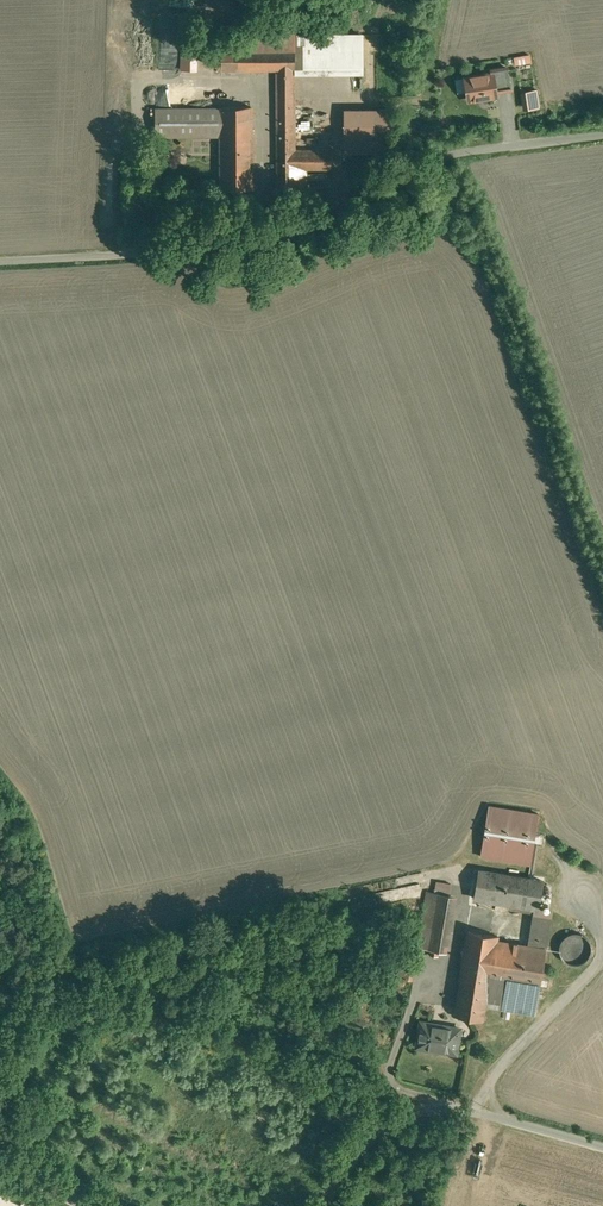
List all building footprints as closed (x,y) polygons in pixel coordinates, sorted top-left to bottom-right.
[(197,29),(183,29),(182,69),(197,69),(197,29)] [(363,35),(311,35),(293,34),(277,35),(277,49),(295,49),(295,74),(363,74),(363,35)] [(277,35),(221,35),(221,49),(277,49),(277,35)] [(277,49),(221,49),(221,70),(277,70),(277,189),(307,189),(306,170),(295,170),(295,149),(295,74),(295,49),(277,49)] [(534,54),(517,56),(518,64),(535,62),(534,54)] [(501,91),(514,90),(511,69),(499,70),(499,72),(499,73),(501,91)] [(468,75),(470,100),(501,97),(501,91),(499,73),(499,72),(468,75)] [(526,109),(542,108),(541,89),(525,90),(526,109)] [(222,107),(156,107),(157,137),(222,137),(222,136),(222,135),(222,107)] [(251,107),(222,107),(222,135),(251,135),(251,107)] [(394,110),(345,110),(344,153),(394,153),(394,110)] [(251,135),(222,135),(222,136),(222,137),(222,189),(252,189),(251,135)] [(333,150),(295,149),(295,170),(306,170),(333,170),(333,150)] [(200,195),(200,182),(190,182),(191,195),(200,195)] [(278,195),(266,195),(266,203),(278,203),(278,195)] [(539,814),(489,806),(481,856),(531,864),(539,814)] [(544,881),(478,870),(474,898),(510,904),(510,909),(534,913),(529,945),(545,948),(550,910),(539,908),(544,881)] [(451,884),(438,881),(437,893),(449,895),(451,884)] [(427,891),(417,947),(425,948),(435,892),(427,891)] [(437,893),(435,892),(425,948),(431,950),(439,951),(449,895),(437,893)] [(529,945),(497,940),(498,936),(468,931),(454,1015),(484,1020),(486,1005),(491,978),(540,986),(546,949),(545,948),(529,945)] [(591,954),(592,948),(591,942),(587,937),(582,934),(576,933),(570,934),(565,938),(562,943),(560,949),(562,955),(565,960),(571,964),(577,965),(583,963),(588,960),(591,954)] [(417,954),(405,952),(400,978),(412,980),(417,954)] [(540,986),(491,978),(486,1005),(535,1014),(540,986)] [(460,1028),(421,1022),(417,1047),(456,1053),(460,1028)]
